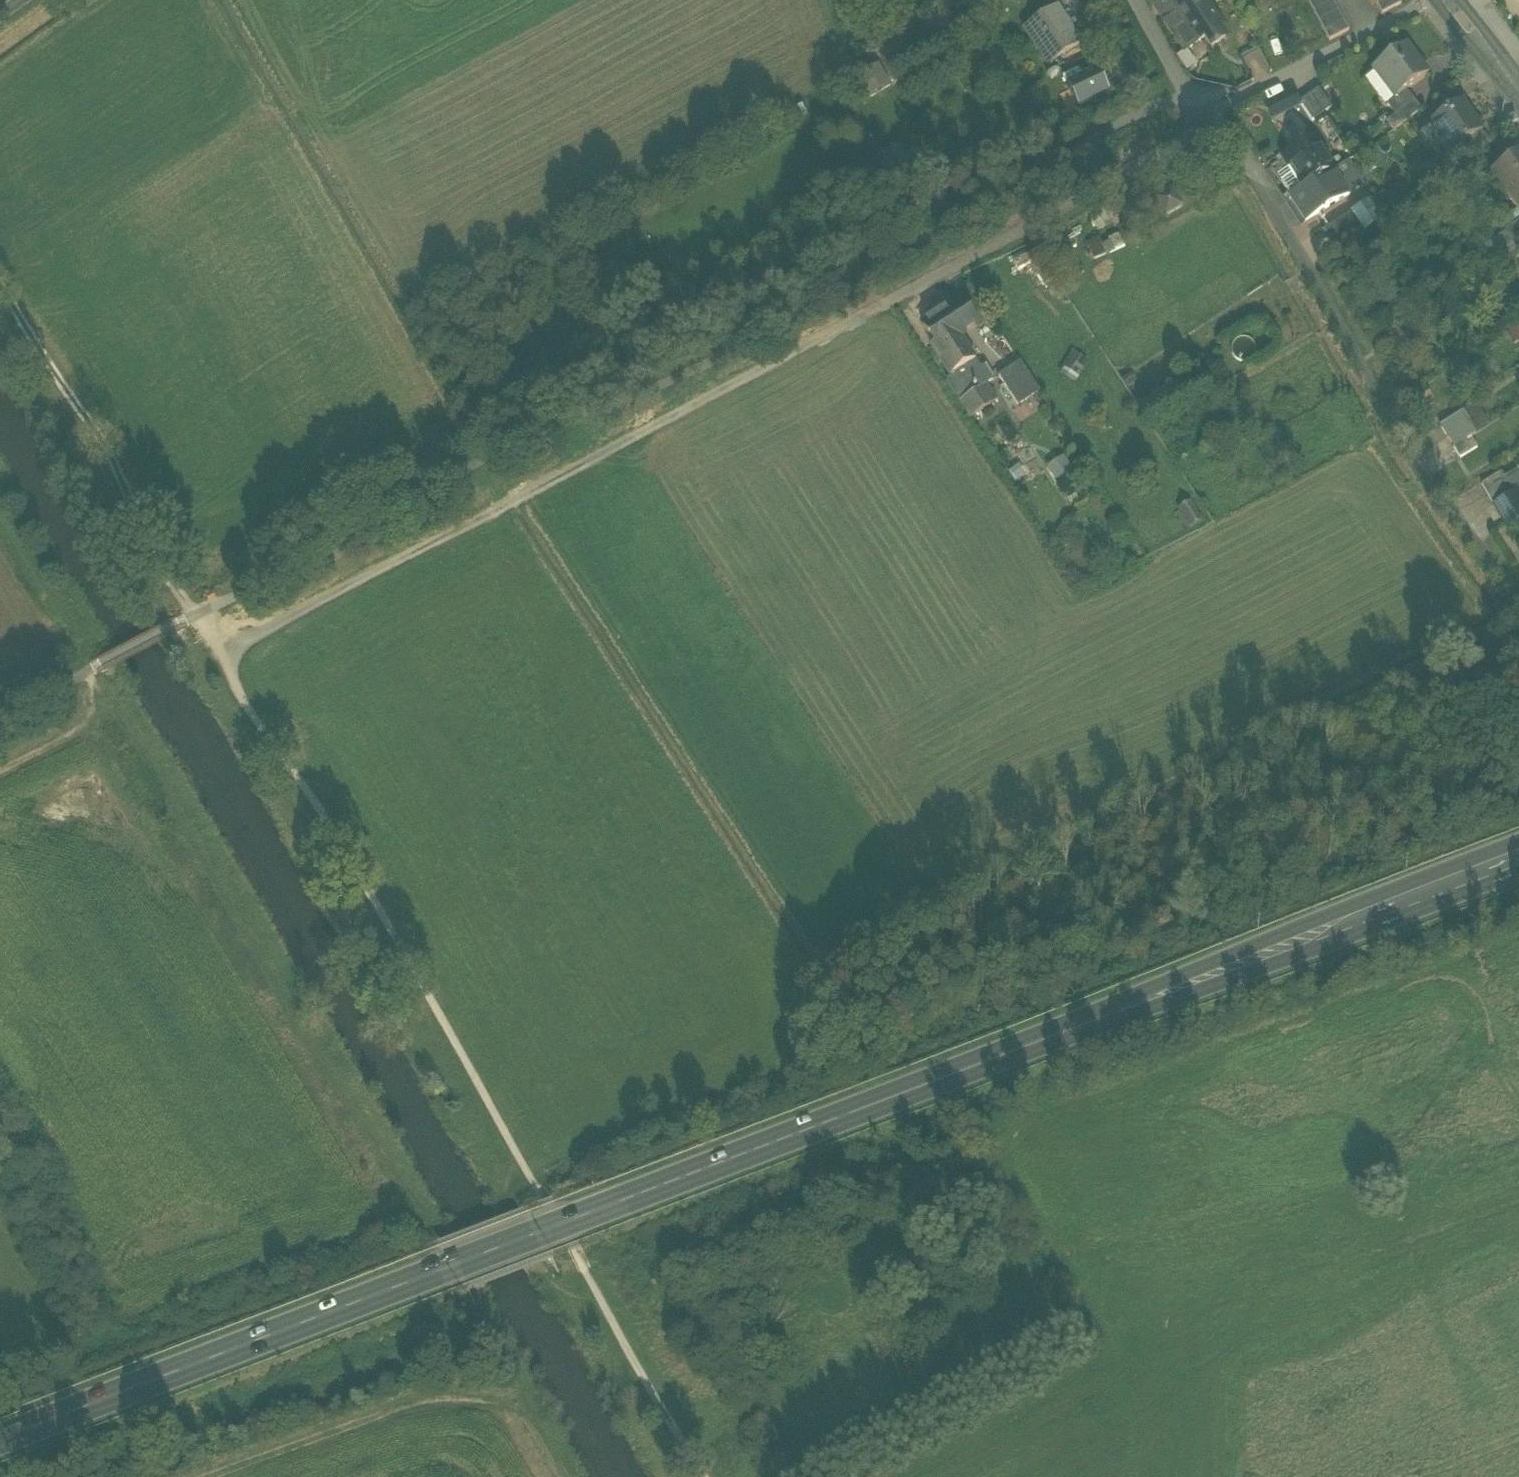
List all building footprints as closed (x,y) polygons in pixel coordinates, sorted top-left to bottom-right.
[(1184,53),(1187,51),(1206,39),(1211,47),(1214,47),(1225,40),(1226,37),(1220,29),(1224,26),(1206,0),(1150,0),(1164,22),(1184,53)] [(1308,3),(1313,13),(1333,2),(1332,0),(1313,0),(1308,3)] [(1399,0),(1387,0),(1376,6),(1381,16),(1401,5),(1399,0)] [(1338,12),(1333,2),(1313,13),(1318,23),(1338,12)] [(1022,29),(1046,67),(1084,42),(1059,5),(1022,29)] [(1343,23),(1338,12),(1318,23),(1324,33),(1343,23)] [(1349,33),(1343,23),(1324,33),(1329,43),(1349,33)] [(1373,72),(1375,75),(1391,96),(1394,100),(1395,101),(1406,93),(1428,77),(1406,47),(1373,72)] [(1197,66),(1187,51),(1184,53),(1176,58),(1185,74),(1197,66)] [(855,79),(867,99),(890,85),(878,65),(855,79)] [(1098,71),(1066,86),(1078,109),(1109,94),(1098,71)] [(1383,102),(1391,96),(1375,75),(1367,81),(1383,102)] [(1271,123),(1301,107),(1299,104),(1300,104),(1293,91),(1263,108),(1271,123)] [(1309,98),(1322,117),(1332,110),(1319,91),(1309,98)] [(1386,106),(1395,118),(1414,103),(1406,93),(1395,101),(1394,100),(1386,106)] [(1383,102),(1386,106),(1394,100),(1391,96),(1383,102)] [(1301,107),(1313,123),(1322,117),(1309,98),(1300,104),(1299,104),(1301,107)] [(1422,114),(1414,103),(1395,118),(1387,124),(1394,134),(1422,114)] [(1431,126),(1451,156),(1482,135),(1461,105),(1431,126)] [(1465,150),(1471,160),(1491,147),(1484,137),(1465,150)] [(1283,160),(1293,176),(1303,192),(1332,173),(1334,172),(1314,140),(1283,160)] [(1518,217),(1518,157),(1490,178),(1518,217)] [(1334,172),(1332,173),(1347,197),(1359,190),(1344,166),(1334,172)] [(1306,223),(1347,197),(1332,173),(1303,192),(1290,200),(1306,223)] [(1290,200),(1303,192),(1293,176),(1280,184),(1290,200)] [(1155,199),(1166,217),(1184,207),(1173,189),(1155,199)] [(1394,192),(1386,198),(1396,212),(1403,207),(1394,192)] [(1385,220),(1396,212),(1386,198),(1384,195),(1373,202),(1385,220)] [(1367,232),(1385,220),(1373,202),(1355,214),(1367,232)] [(1112,226),(1104,209),(1090,215),(1098,233),(1112,226)] [(1367,232),(1355,214),(1349,218),(1360,236),(1367,232)] [(1327,229),(1340,249),(1360,236),(1349,218),(1347,216),(1327,229)] [(1518,243),(1518,224),(1506,234),(1485,249),(1493,261),(1518,243)] [(1109,242),(1114,251),(1124,247),(1119,234),(1108,238),(1109,242)] [(1103,245),(1100,237),(1086,243),(1093,260),(1107,254),(1103,245)] [(1109,242),(1103,245),(1107,254),(1114,251),(1109,242)] [(960,301),(948,309),(964,334),(977,326),(960,301)] [(922,326),(933,344),(955,330),(960,337),(964,334),(948,309),(922,326)] [(1506,336),(1514,348),(1518,345),(1518,327),(1506,336)] [(930,346),(950,377),(974,361),(975,361),(960,337),(955,330),(933,344),(930,346)] [(1076,383),(1089,361),(1071,351),(1058,373),(1076,383)] [(980,369),(974,361),(950,377),(945,380),(959,401),(978,388),(979,389),(993,380),(984,366),(980,369)] [(998,376),(1016,405),(1038,391),(1020,362),(998,376)] [(959,401),(969,415),(974,412),(976,415),(990,406),(979,389),(978,388),(959,401)] [(1476,406),(1462,415),(1475,435),(1489,427),(1476,406)] [(1453,449),(1456,448),(1473,437),(1475,435),(1462,415),(1441,429),(1453,449)] [(1479,446),(1473,437),(1456,448),(1462,457),(1479,446)] [(1064,456),(1046,467),(1056,483),(1074,472),(1064,456)] [(1508,477),(1517,491),(1518,490),(1518,477),(1516,472),(1508,477)] [(1483,487),(1494,505),(1517,491),(1508,477),(1505,473),(1483,487)] [(1506,527),(1518,519),(1518,497),(1516,492),(1494,506),(1506,527)] [(1203,521),(1191,501),(1177,509),(1189,529),(1203,521)] [(1506,527),(1518,547),(1518,519),(1506,527)]
